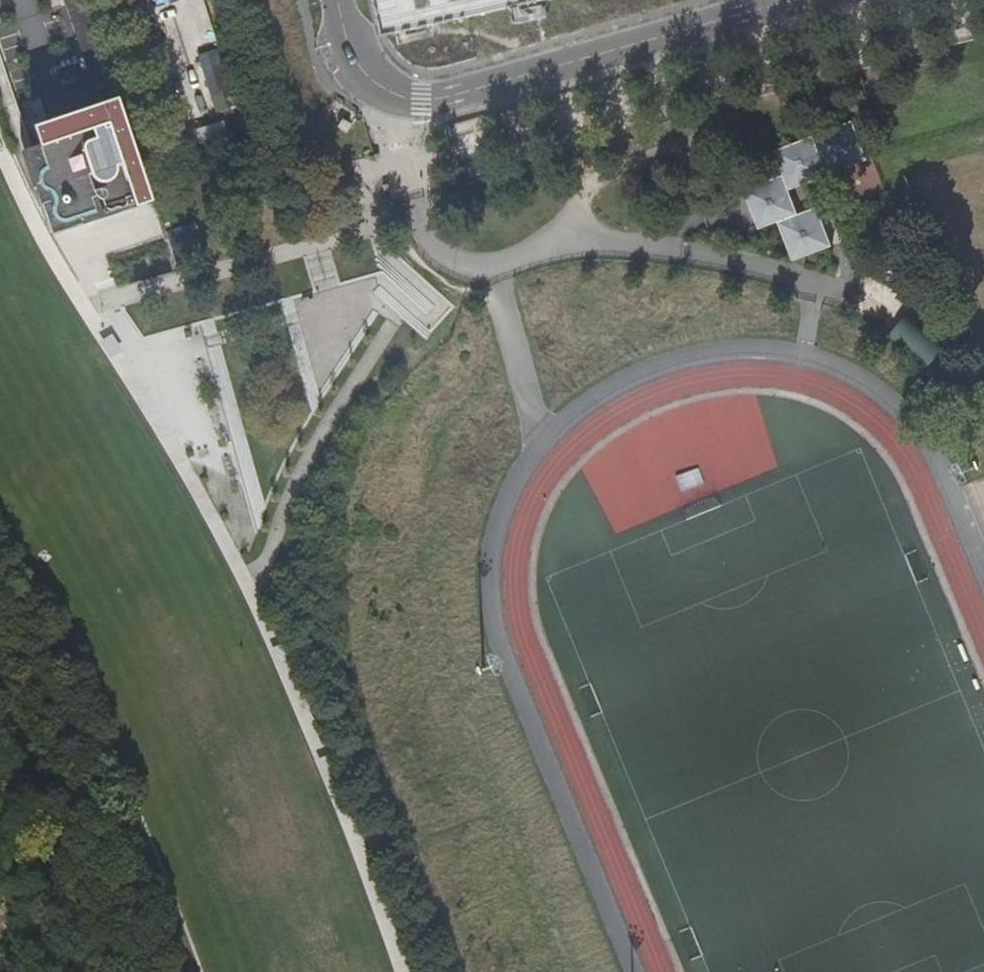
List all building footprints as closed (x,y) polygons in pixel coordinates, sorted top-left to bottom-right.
[(386,37),(551,0),(378,0),(386,37)] [(15,125),(42,218),(135,190),(107,98),(86,104),(15,125)] [(186,133),(191,145),(227,132),(222,119),(186,133)] [(851,129),(774,157),(783,183),(745,196),(759,234),(778,227),(792,267),(832,252),(817,212),(798,219),(790,196),(866,169),(851,129)] [(889,337),(928,362),(940,343),(901,319),(889,337)]
